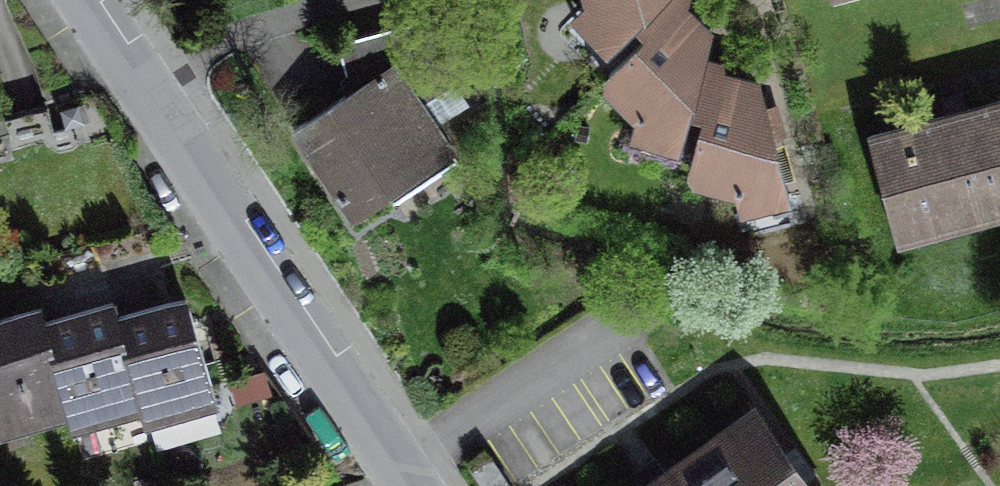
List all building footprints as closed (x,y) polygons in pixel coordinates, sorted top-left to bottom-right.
[(675,0),(598,0),(598,1),(581,13),(615,53),(649,20),(675,0)] [(649,20),(664,35),(623,68),(622,81),(644,120),(639,137),(690,154),(709,101),(719,105),(732,65),(722,56),(726,30),(703,10),(703,0),(675,0),(649,20)] [(465,157),(403,62),(297,132),(359,226),(465,157)] [(732,65),(719,105),(701,160),(707,180),(744,193),(736,207),(761,214),(801,201),(773,85),(743,76),(732,65)] [(874,147),(901,251),(999,225),(999,114),(874,147)] [(159,410),(162,420),(232,403),(205,295),(135,312),(159,410)] [(87,409),(91,426),(159,410),(135,312),(132,300),(64,316),(87,409)] [(0,319),(0,380),(12,427),(87,409),(64,316),(61,304),(0,319)] [(658,485),(822,485),(761,407),(658,485)] [(480,470),(490,485),(516,485),(499,459),(480,470)]
